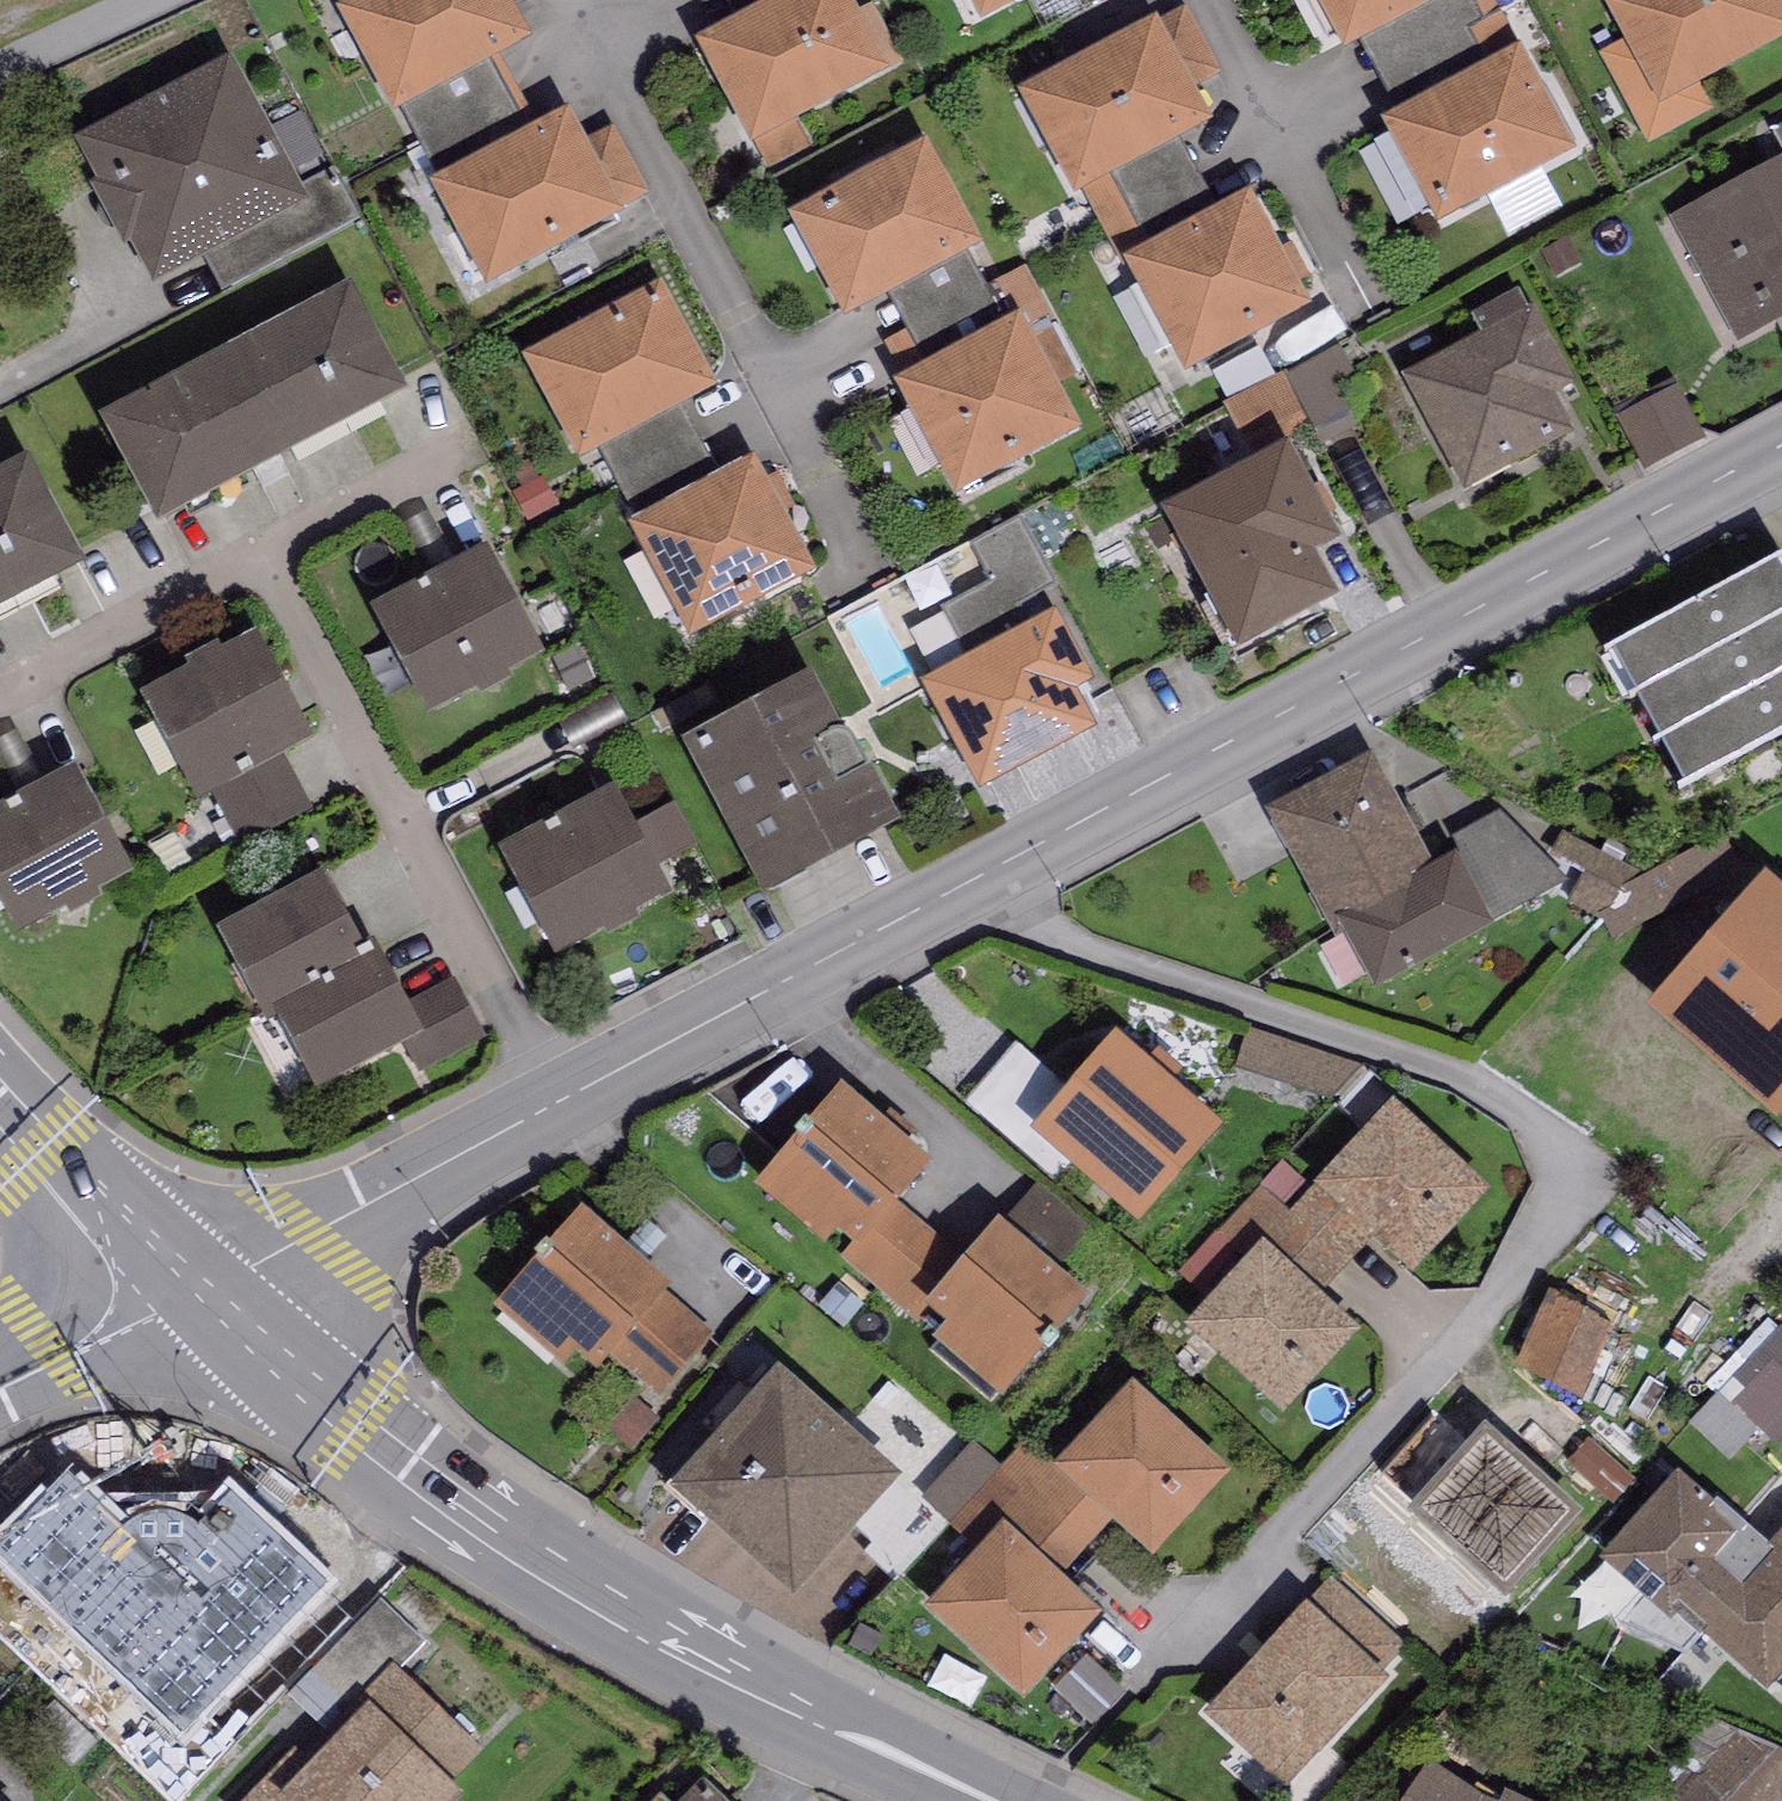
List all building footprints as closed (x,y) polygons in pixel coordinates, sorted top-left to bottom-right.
[(337,10),(393,115),(404,109),(500,57),(531,40),(510,0),(355,0),(337,10)] [(695,42),(751,148),(756,146),(768,169),(810,147),(796,121),(888,73),(886,70),(901,62),(871,5),(857,13),(850,0),(775,0),(695,42)] [(981,23),(1023,0),(968,0),(981,23)] [(1345,52),(1363,42),(1440,0),(1317,0),(1345,52)] [(1522,48),(1496,0),(1440,0),(1363,42),(1403,110),(1522,48)] [(1604,2),(1627,43),(1604,55),(1650,141),(1712,108),(1701,86),(1781,43),(1781,0),(1607,0),(1604,2)] [(1156,19),(1019,93),(1075,197),(1084,192),(1177,143),(1212,124),(1193,88),(1221,74),(1186,8),(1158,22),(1156,19)] [(1403,110),(1382,121),(1438,226),(1578,153),(1522,48),(1403,110)] [(500,57),(404,109),(442,178),(538,127),(500,57)] [(231,58),(75,141),(154,288),(310,205),(231,58)] [(442,178),(430,184),(486,289),(625,215),(621,209),(649,194),(614,128),(586,143),(569,110),(538,127),(442,178)] [(1781,146),(1781,126),(1774,130),(1781,146)] [(928,141),(789,215),(845,319),(890,295),(968,254),(984,245),(928,141)] [(1177,143),(1084,192),(1122,261),(1216,210),(1177,143)] [(1670,217),(1738,344),(1781,320),(1781,158),(1670,217)] [(1216,210),(1122,261),(1184,375),(1310,307),(1250,192),(1216,210)] [(1006,325),(968,254),(890,295),(907,331),(888,342),(907,377),(1006,325)] [(353,286),(100,419),(158,529),(411,396),(353,286)] [(661,286),(523,359),(579,462),(600,451),(684,406),(716,388),(661,286)] [(1404,376),(1464,492),(1576,435),(1557,397),(1576,388),(1535,308),(1526,313),(1518,298),(1474,320),(1482,336),(1404,376)] [(907,377),(895,383),(957,499),(1082,431),(1020,317),(1006,325),(907,377)] [(1652,483),(1711,455),(1687,404),(1628,432),(1652,483)] [(600,451),(637,523),(722,478),(684,406),(600,451)] [(1289,447),(1164,513),(1238,653),(1339,600),(1316,557),(1341,544),(1289,447)] [(0,472),(0,613),(88,567),(29,456),(0,472)] [(637,523),(631,527),(689,636),(810,572),(752,462),(722,478),(637,523)] [(969,659),(1055,613),(1066,608),(1018,519),(972,544),(992,583),(943,609),(969,659)] [(489,547),(370,609),(428,719),(547,657),(489,547)] [(1610,652),(1686,790),(1781,737),(1781,570),(1777,561),(1610,652)] [(920,684),(979,794),(1097,730),(1077,693),(1095,684),(1055,613),(969,659),(920,684)] [(257,635),(140,696),(198,804),(214,796),(285,758),(314,743),(257,635)] [(813,675),(683,743),(765,899),(903,827),(813,675)] [(1265,814),(1336,942),(1345,937),(1340,926),(1436,874),(1434,868),(1372,756),(1265,814)] [(312,810),(285,758),(214,796),(241,847),(312,810)] [(0,811),(0,904),(15,934),(129,875),(76,772),(0,811)] [(615,790),(500,850),(556,956),(671,896),(615,790)] [(1456,856),(1434,868),(1436,874),(1340,926),(1345,937),(1375,992),(1495,929),(1456,856)] [(323,873),(217,932),(269,1025),(276,1021),(270,1011),(370,956),(364,946),(323,873)] [(1768,876),(1648,1013),(1777,1125),(1781,1120),(1781,890),(1768,876)] [(407,1005),(373,940),(364,946),(370,956),(270,1011),(276,1021),(316,1094),(405,1050),(425,1039),(407,1005)] [(454,979),(407,1005),(425,1039),(405,1050),(420,1076),(487,1039),(454,979)] [(1338,1104),(1365,1067),(1249,1028),(1235,1067),(1338,1104)] [(1223,1129),(1116,1036),(1031,1133),(1139,1226),(1223,1129)] [(898,1203),(931,1166),(844,1090),(757,1189),(825,1248),(838,1233),(852,1244),(858,1250),(898,1203)] [(1491,1195),(1394,1103),(1314,1186),(1371,1240),(1412,1279),(1491,1195)] [(1284,1162),(1260,1186),(1289,1214),(1314,1186),(1284,1162)] [(1037,1185),(1004,1226),(1057,1271),(1090,1231),(1037,1185)] [(1264,1243),(1289,1214),(1260,1186),(1179,1272),(1210,1301),(1264,1243)] [(1371,1240),(1314,1186),(1289,1214),(1264,1243),(1320,1295),(1371,1240)] [(964,1260),(898,1203),(858,1250),(852,1244),(842,1255),(917,1320),(925,1311),(921,1308),(964,1260)] [(597,1375),(613,1357),(660,1398),(714,1336),(667,1296),(672,1289),(580,1210),(493,1311),(563,1371),(575,1356),(597,1375)] [(1004,1226),(999,1222),(964,1260),(921,1308),(925,1311),(946,1327),(934,1341),(1004,1400),(1090,1300),(1057,1271),(1004,1226)] [(1320,1295),(1264,1243),(1210,1301),(1185,1328),(1283,1419),(1362,1333),(1320,1295)] [(1551,1294),(1525,1349),(1536,1355),(1527,1375),(1582,1401),(1618,1326),(1551,1294)] [(1691,1424),(1728,1459),(1758,1427),(1777,1445),(1781,1439),(1781,1330),(1781,1329),(1691,1424)] [(780,1371),(669,1498),(794,1606),(905,1480),(780,1371)] [(1230,1476),(1132,1386),(1068,1456),(1056,1469),(1111,1519),(1154,1558),(1230,1476)] [(1582,1516),(1486,1430),(1409,1515),(1507,1603),(1582,1516)] [(1616,1506),(1637,1483),(1590,1440),(1573,1458),(1577,1461),(1572,1466),(1616,1506)] [(1059,1575),(1111,1519),(1056,1469),(1068,1456),(1060,1449),(1049,1460),(1029,1442),(1004,1470),(953,1526),(977,1547),(1001,1522),(1059,1575)] [(953,1526),(1004,1470),(974,1443),(924,1499),(953,1526)] [(1770,1549),(1719,1503),(1714,1508),(1679,1476),(1602,1562),(1670,1624),(1684,1608),(1709,1630),(1703,1636),(1768,1694),(1781,1679),(1781,1535),(1770,1549)] [(209,1504),(135,1578),(239,1680),(327,1592),(253,1518),(238,1533),(209,1504)] [(1059,1575),(1001,1522),(977,1547),(926,1611),(1023,1701),(1101,1617),(1059,1575)] [(1332,1577),(1305,1605),(1381,1677),(1408,1649),(1332,1577)] [(426,1643),(381,1601),(314,1673),(354,1709),(361,1701),(395,1666),(400,1670),(426,1643)] [(1305,1605),(1203,1717),(1286,1792),(1316,1758),(1319,1761),(1391,1682),(1381,1677),(1305,1605)] [(58,1620),(21,1657),(101,1734),(137,1697),(58,1620)] [(244,1800),(463,1800),(466,1798),(451,1783),(482,1751),(400,1670),(395,1666),(361,1701),(368,1708),(293,1785),(276,1769),(244,1800)] [(55,1705),(32,1731),(75,1769),(98,1743),(55,1705)] [(1741,1733),(1673,1800),(1781,1800),(1781,1750),(1741,1733)] [(1428,1764),(1403,1800),(1493,1800),(1428,1764)] [(702,1782),(683,1800),(722,1800),(702,1782)] [(1507,1792),(1500,1800),(1525,1800),(1507,1792)]
